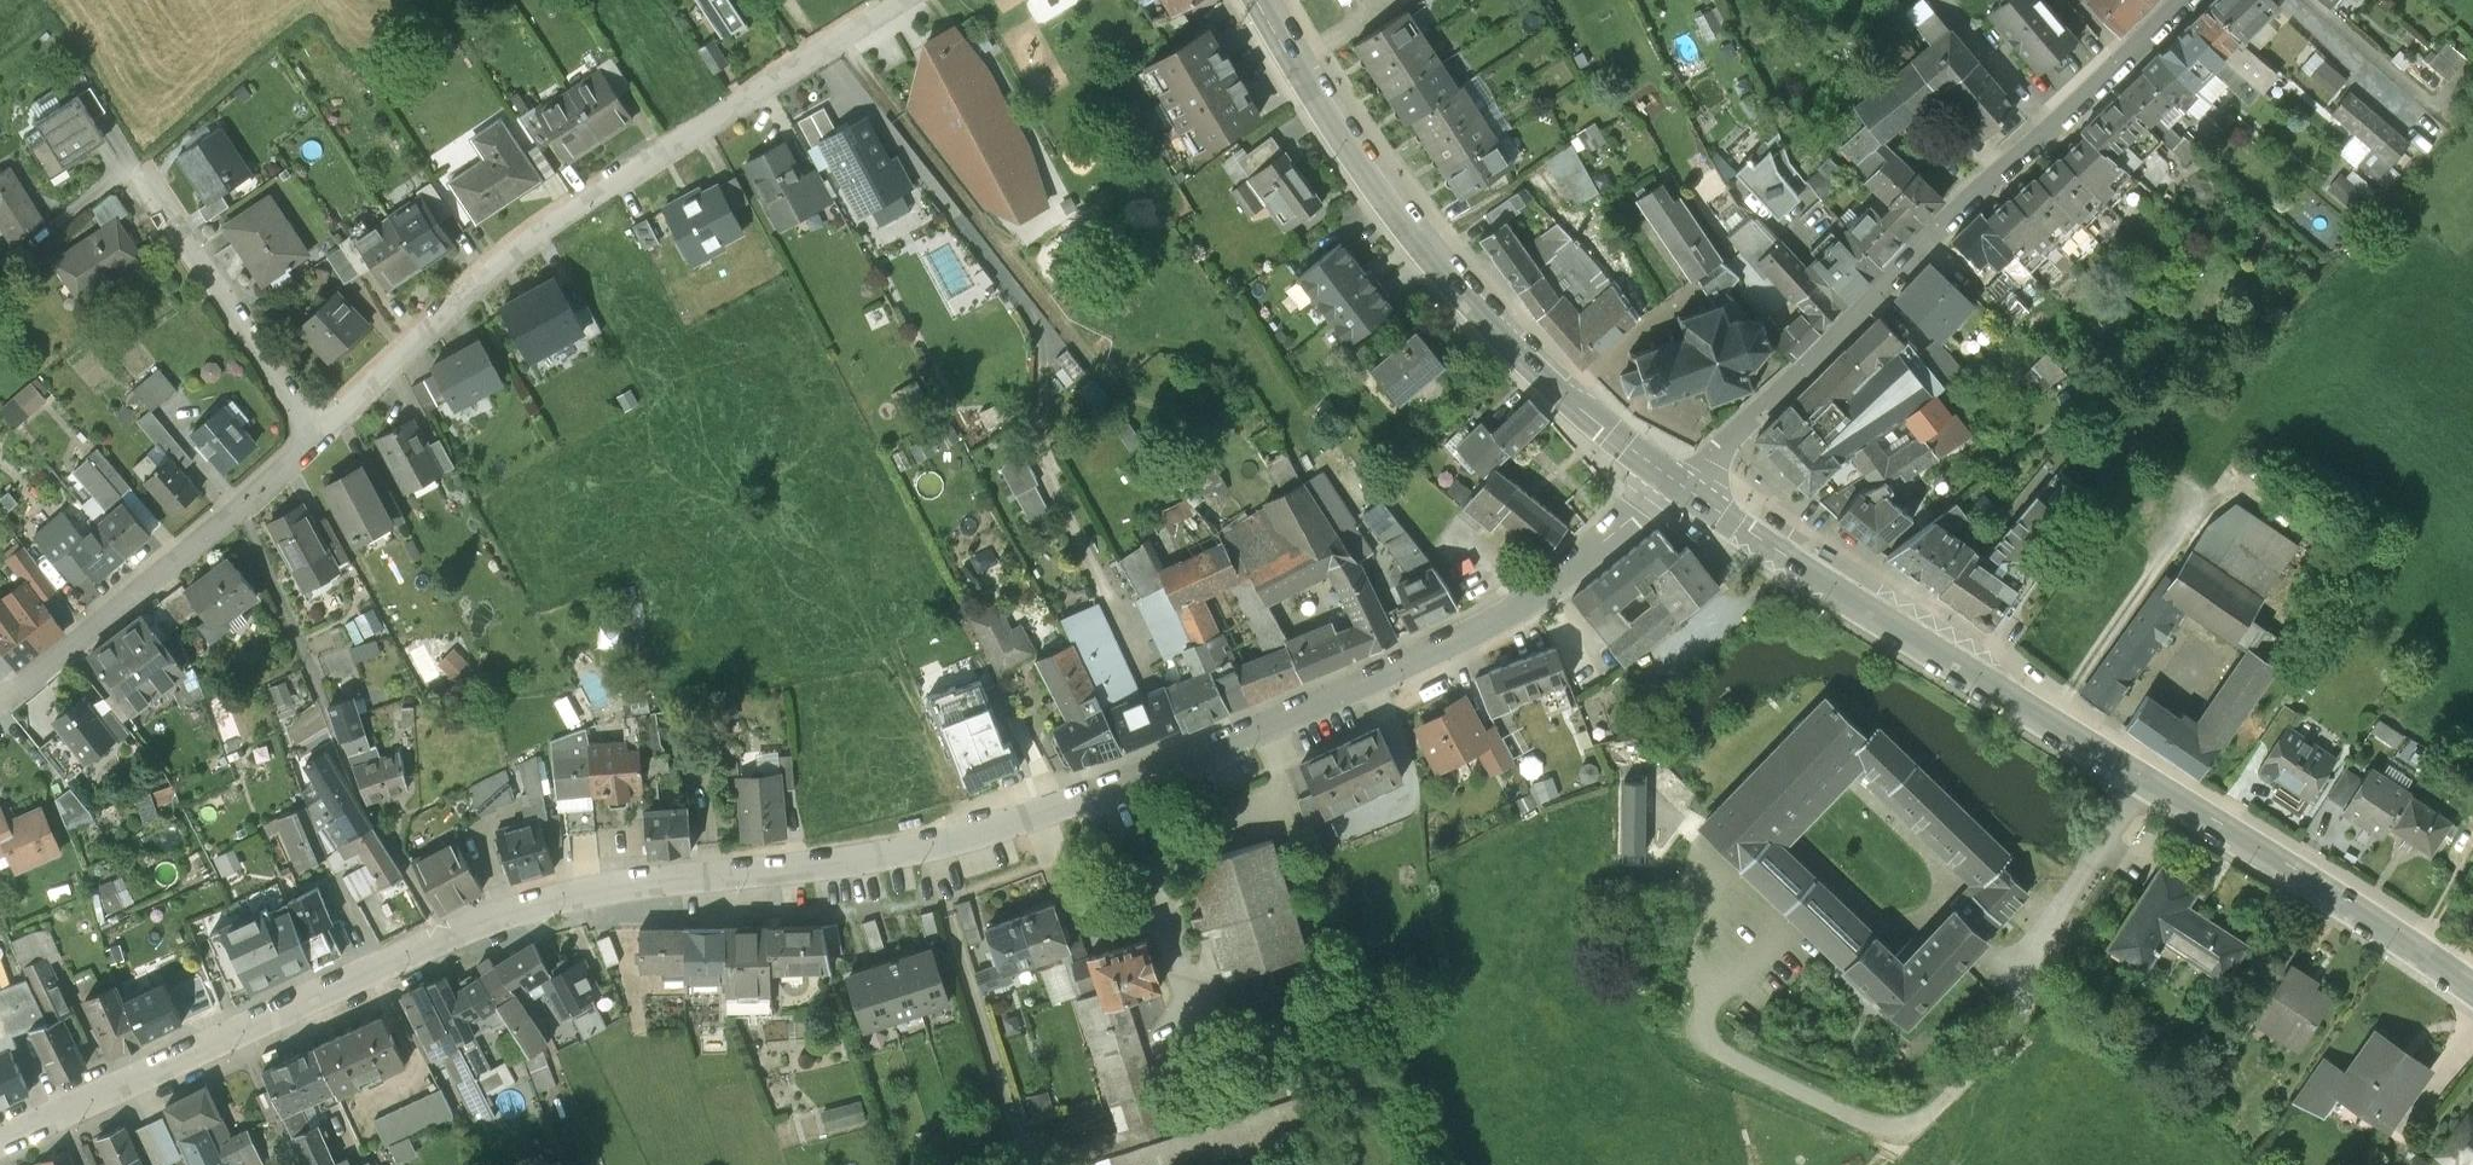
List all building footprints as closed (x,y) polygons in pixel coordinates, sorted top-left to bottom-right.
[(748,0),(698,0),(722,37),(733,30),(737,36),(750,27),(746,21),(757,14),(748,0)] [(1174,14),(1181,10),(1199,0),(1166,0),(1174,14)] [(1845,2),(1855,14),(1874,0),(1847,0),(1845,2)] [(1907,14),(1916,26),(1934,11),(1924,0),(1907,14)] [(2045,0),(1999,0),(2001,2),(1988,13),(2010,39),(2011,38),(2017,45),(2016,46),(2038,72),(2077,38),(2076,37),(2057,15),(2045,0)] [(2121,32),(2154,0),(2089,0),(2121,32)] [(2210,6),(2241,37),(2242,38),(2277,4),(2273,0),(2215,0),(2210,6)] [(2087,27),(2068,5),(2057,15),(2076,37),(2087,27)] [(2241,37),(2210,6),(2191,25),(2221,56),(2260,89),(2262,91),(2276,74),(2244,47),(2241,51),(2233,44),(2241,37)] [(1181,10),(1157,25),(1164,36),(1188,21),(1181,10)] [(1405,11),(1358,42),(1375,69),(1422,38),(1405,11)] [(1934,11),(1916,26),(1932,44),(1949,29),(1934,11)] [(1912,40),(1894,16),(1863,39),(1891,77),(1918,56),(1918,55),(1909,42),(1912,40)] [(2191,25),(2160,55),(2182,78),(2191,87),(2209,103),(2227,84),(2248,103),(2260,89),(2221,56),(2191,25)] [(986,70),(953,28),(931,41),(928,50),(942,76),(930,82),(927,78),(918,83),(911,106),(988,204),(1006,195),(1018,219),(1046,204),(1028,147),(1017,127),(1012,129),(992,91),(996,89),(986,70)] [(1918,55),(1918,56),(1943,87),(1976,61),(1949,29),(1932,44),(1918,55)] [(1223,58),(1208,32),(1148,68),(1149,70),(1143,73),(1154,91),(1160,88),(1187,133),(1181,136),(1192,155),(1198,151),(1199,153),(1259,117),(1243,91),(1248,89),(1241,77),(1237,80),(1230,69),(1234,67),(1228,55),(1223,58)] [(729,63),(712,38),(698,48),(715,72),(729,63)] [(1422,38),(1375,69),(1392,94),(1439,63),(1422,38)] [(2468,59),(2447,42),(2438,53),(2458,70),(2468,59)] [(2458,70),(2438,53),(2428,64),(2448,81),(2458,70)] [(2182,78),(2160,55),(2142,72),(2165,95),(2182,78)] [(630,84),(612,56),(598,66),(601,71),(617,93),(630,84)] [(1918,56),(1891,77),(1918,109),(1924,104),(1928,101),(1938,93),(1944,88),(1943,87),(1918,56)] [(1976,61),(1943,87),(1944,88),(1944,87),(1960,105),(1991,78),(1976,61)] [(1439,63),(1392,94),(1409,120),(1413,117),(1456,89),(1439,63)] [(617,93),(601,71),(569,92),(600,138),(632,117),(617,93)] [(2165,95),(2142,72),(2120,94),(2157,132),(2156,133),(2161,138),(2172,149),(2182,138),(2168,124),(2158,114),(2171,101),(2165,95)] [(1891,77),(1856,107),(1866,121),(1881,140),(1886,135),(1902,122),(1913,114),(1918,109),(1891,77)] [(1991,78),(1960,105),(1985,135),(2016,108),(1991,78)] [(1456,89),(1413,117),(1430,143),(1477,112),(1460,86),(1456,89)] [(569,92),(569,91),(538,112),(537,113),(552,137),(568,160),(600,139),(569,92)] [(2410,143),(2349,91),(2330,114),(2372,150),(2387,162),(2391,165),(2410,143)] [(1938,93),(1928,101),(1934,107),(1943,99),(1938,93)] [(79,94),(36,121),(47,137),(31,148),(50,179),(82,159),(80,156),(107,139),(79,94)] [(2120,94),(2082,131),(2085,135),(2104,151),(2106,150),(2128,170),(2161,138),(2155,133),(2156,133),(2157,132),(2120,94)] [(2171,101),(2158,114),(2168,124),(2182,111),(2171,101)] [(1940,123),(1924,104),(1918,109),(1913,114),(1929,131),(1940,123)] [(552,137),(537,113),(538,112),(535,106),(520,116),(540,146),(552,137)] [(1477,112),(1430,143),(1447,169),(1494,138),(1477,112)] [(866,118),(821,142),(860,214),(911,186),(895,158),(890,161),(866,118)] [(525,156),(501,120),(479,134),(493,154),(450,183),(477,222),(513,199),(511,195),(539,177),(540,176),(526,155),(525,156)] [(1866,121),(1838,149),(1843,154),(1847,150),(1859,162),(1881,140),(1866,121)] [(1902,122),(1886,135),(1892,143),(1908,130),(1902,122)] [(221,128),(179,156),(209,202),(221,194),(235,185),(229,177),(246,166),(221,128)] [(2104,151),(2085,135),(2062,157),(2107,204),(2109,206),(2121,195),(2137,178),(2128,170),(2106,150),(2104,151)] [(2182,138),(2172,149),(2181,156),(2193,143),(2184,136),(2182,138)] [(1272,137),(1247,155),(1242,150),(1224,163),(1240,185),(1284,153),(1272,137)] [(1494,138),(1447,169),(1464,195),(1505,168),(1511,164),(1494,138)] [(1806,181),(1790,162),(1786,148),(1783,140),(1756,163),(1769,180),(1802,217),(1821,200),(1836,186),(1821,171),(1806,181)] [(1915,174),(1881,140),(1859,162),(1870,174),(1866,180),(1889,202),(1906,183),(1915,174)] [(784,143),(745,164),(780,228),(797,219),(794,214),(813,204),(816,208),(818,207),(802,177),(800,178),(794,167),(797,166),(784,143)] [(1584,164),(1571,143),(1544,161),(1559,185),(1563,182),(1577,203),(1581,201),(1599,191),(1584,164)] [(540,146),(526,155),(540,176),(539,177),(540,179),(555,169),(540,146)] [(2387,162),(2372,150),(2360,164),(2374,177),(2387,162)] [(1322,205),(1284,153),(1240,185),(1232,191),(1250,216),(1267,204),(1286,231),(1322,205)] [(2107,204),(2062,157),(2058,157),(2037,178),(2084,226),(2107,204)] [(1842,170),(1829,158),(1818,169),(1821,171),(1836,186),(1840,182),(1839,182),(1844,176),(1842,170)] [(2387,162),(2374,177),(2379,180),(2391,166),(2391,165),(2387,162)] [(246,166),(229,177),(235,185),(251,174),(246,166)] [(9,167),(0,172),(0,219),(13,240),(43,221),(9,167)] [(1464,195),(1463,196),(1471,208),(1513,181),(1505,168),(1464,195)] [(817,169),(802,177),(818,207),(833,198),(817,169)] [(1918,195),(1901,213),(1901,214),(1899,217),(1913,231),(1942,200),(1915,174),(1906,183),(1918,195)] [(750,201),(737,176),(719,185),(733,210),(750,201)] [(2037,178),(2033,178),(2012,198),(2057,244),(2059,246),(2082,224),(2037,178)] [(1714,180),(1702,187),(1707,195),(1702,198),(1705,203),(1721,193),(1714,180)] [(450,210),(431,182),(417,191),(421,197),(422,197),(437,219),(450,210)] [(1852,194),(1840,182),(1836,186),(1821,200),(1833,210),(1852,194)] [(1906,183),(1889,202),(1896,209),(1901,213),(1918,195),(1906,183)] [(1720,259),(1677,197),(1671,201),(1659,184),(1637,198),(1693,279),(1695,277),(1720,259)] [(719,185),(686,203),(683,197),(663,208),(690,258),(707,249),(710,255),(725,246),(722,241),(743,230),(733,210),(719,185)] [(117,194),(111,193),(91,210),(104,227),(117,219),(118,220),(129,212),(117,194)] [(209,202),(200,209),(207,220),(229,206),(221,194),(209,202)] [(2138,212),(2121,195),(2109,206),(2125,221),(2126,223),(2138,212)] [(270,197),(225,226),(241,250),(243,249),(265,281),(307,253),(270,197)] [(437,219),(422,197),(421,197),(390,218),(420,265),(453,243),(437,219)] [(1510,197),(1486,214),(1495,228),(1505,221),(1520,211),(1510,197)] [(2012,198),(2008,198),(1987,219),(2017,250),(2014,253),(2030,271),(2047,255),(2057,244),(2012,198)] [(1581,201),(1577,203),(1568,210),(1567,211),(1580,228),(1593,219),(1581,201)] [(1564,204),(1551,215),(1557,222),(1572,238),(1576,242),(1579,239),(1576,236),(1583,231),(1580,228),(1567,211),(1568,210),(1564,204)] [(2107,204),(2084,226),(2099,242),(2101,244),(2125,221),(2109,206),(2107,204)] [(1896,209),(1885,220),(1870,206),(1859,217),(1849,228),(1882,263),(1904,240),(1913,231),(1899,217),(1901,214),(1901,213),(1896,209)] [(1859,217),(1850,208),(1840,218),(1849,227),(1849,228),(1859,217)] [(1987,219),(1981,212),(1953,240),(1979,266),(1990,257),(2004,271),(1996,280),(2009,294),(2031,273),(2030,271),(2014,253),(2017,250),(1987,219)] [(1781,243),(1755,215),(1754,216),(1753,215),(1729,235),(1755,265),(1761,260),(1781,243)] [(420,265),(390,218),(358,240),(357,240),(372,263),(388,286),(420,265)] [(659,241),(647,218),(633,225),(646,248),(659,241)] [(104,227),(55,260),(69,281),(82,273),(95,292),(144,259),(118,220),(117,219),(104,227)] [(1528,254),(1505,221),(1495,228),(1481,238),(1518,290),(1542,273),(1540,271),(1528,254)] [(1557,222),(1537,238),(1541,243),(1528,254),(1540,271),(1560,253),(1557,250),(1572,238),(1557,222)] [(2082,224),(2059,246),(2075,262),(2076,264),(2099,242),(2084,226),(2082,224)] [(1849,228),(1849,227),(1837,238),(1831,231),(1811,251),(1817,258),(1806,269),(1818,282),(1841,307),(1842,307),(1884,265),(1882,263),(1849,228)] [(358,240),(354,234),(340,243),(343,247),(359,271),(372,263),(357,240),(358,240)] [(1572,238),(1557,250),(1560,253),(1540,271),(1542,273),(1518,290),(1537,316),(1597,264),(1576,242),(1572,238)] [(1806,269),(1781,243),(1761,260),(1797,300),(1818,282),(1806,269)] [(0,261),(0,273),(6,280),(32,258),(20,244),(0,261)] [(1341,244),(1298,278),(1315,299),(1358,266),(1341,244)] [(2059,246),(2057,244),(2047,255),(2064,272),(2075,262),(2059,246)] [(359,271),(343,247),(328,257),(344,282),(359,272),(359,271)] [(1720,259),(1695,277),(1715,306),(1722,303),(1722,304),(1733,300),(1725,293),(1739,277),(1720,259)] [(1621,262),(1605,274),(1613,284),(1619,292),(1634,279),(1621,262)] [(1597,264),(1537,316),(1582,366),(1619,332),(1637,318),(1619,292),(1613,284),(1605,274),(1597,264)] [(1972,305),(1931,264),(1897,300),(1937,339),(1938,341),(1972,305)] [(1358,266),(1315,299),(1332,321),(1375,287),(1366,275),(1358,266)] [(1380,284),(1370,271),(1366,275),(1375,287),(1380,284)] [(82,273),(69,281),(82,301),(95,292),(82,273)] [(554,278),(502,306),(531,359),(583,331),(554,278)] [(2009,294),(1996,280),(1986,291),(2005,311),(2015,301),(2009,294)] [(1841,307),(1818,282),(1797,300),(1803,307),(1799,311),(1802,314),(1820,332),(1824,327),(1822,325),(1841,307)] [(1390,296),(1380,284),(1375,287),(1385,300),(1390,296)] [(1375,287),(1332,321),(1349,343),(1393,309),(1385,300),(1375,287)] [(368,324),(337,291),(299,328),(330,360),(368,324)] [(1742,309),(1733,300),(1722,304),(1729,321),(1737,318),(1745,319),(1742,309)] [(1715,306),(1704,310),(1702,305),(1698,306),(1700,311),(1684,317),(1679,315),(1677,318),(1681,320),(1685,335),(1675,339),(1672,332),(1668,334),(1670,340),(1656,346),(1653,341),(1649,343),(1652,348),(1635,354),(1629,352),(1628,354),(1635,359),(1639,369),(1620,375),(1628,397),(1646,390),(1649,399),(1648,408),(1651,408),(1653,402),(1670,397),(1672,402),(1675,401),(1673,396),(1690,390),(1691,395),(1695,394),(1693,389),(1704,386),(1709,399),(1707,404),(1710,405),(1713,401),(1730,395),(1731,400),(1735,398),(1733,393),(1750,387),(1754,390),(1756,386),(1755,371),(1758,369),(1755,365),(1770,348),(1775,349),(1775,346),(1770,345),(1770,343),(1762,322),(1745,319),(1737,318),(1729,321),(1722,304),(1722,303),(1715,306)] [(1782,332),(1773,340),(1792,361),(1820,332),(1802,314),(1782,332)] [(1881,317),(1847,350),(1846,350),(1757,437),(1809,490),(1824,476),(1837,464),(1852,454),(1873,440),(1891,429),(1905,419),(1935,396),(1943,389),(1916,357),(1881,317)] [(1782,332),(1769,317),(1762,322),(1770,343),(1773,340),(1782,332)] [(1445,365),(1417,331),(1370,370),(1399,404),(1445,365)] [(479,339),(433,365),(457,408),(503,382),(479,339)] [(1937,339),(1916,357),(1943,389),(1965,371),(1938,341),(1937,339)] [(2067,374),(2047,353),(2032,367),(2050,384),(2067,374)] [(159,369),(134,390),(151,409),(152,410),(177,389),(159,369)] [(8,400),(23,419),(53,395),(38,376),(8,400)] [(1967,438),(1935,396),(1906,419),(1920,437),(1887,457),(1887,458),(1898,471),(1899,470),(1903,477),(1967,438)] [(1547,417),(1530,398),(1493,433),(1492,434),(1510,453),(1547,417)] [(222,408),(192,433),(224,470),(256,444),(239,424),(236,425),(222,408)] [(152,410),(151,409),(138,420),(170,459),(172,458),(181,469),(193,460),(152,410)] [(427,446),(412,418),(379,437),(404,483),(437,464),(427,446)] [(1482,424),(1474,432),(1483,442),(1492,434),(1493,433),(1482,424)] [(1463,427),(1444,446),(1471,472),(1476,468),(1456,449),(1471,435),(1463,427)] [(1302,483),(1286,455),(1269,428),(1251,439),(1269,466),(1283,492),(1265,502),(1266,502),(1246,514),(1196,446),(1166,471),(1186,499),(1220,544),(1239,571),(1247,569),(1249,573),(1264,602),(1276,596),(1328,569),(1353,557),(1340,538),(1337,537),(1302,483)] [(1891,429),(1873,440),(1882,451),(1900,440),(1891,429)] [(1492,434),(1483,442),(1474,432),(1471,435),(1456,449),(1476,468),(1486,478),(1494,468),(1510,453),(1492,434)] [(441,438),(427,446),(437,464),(442,472),(455,465),(441,438)] [(1873,440),(1852,454),(1865,472),(1887,458),(1887,457),(1882,451),(1873,440)] [(131,485),(98,448),(87,458),(100,472),(120,495),(131,485)] [(181,469),(172,458),(170,459),(161,467),(149,452),(133,466),(174,513),(200,491),(181,469)] [(1852,454),(1837,464),(1824,476),(1837,490),(1850,482),(1865,472),(1852,454)] [(87,458),(73,471),(85,485),(100,472),(87,458)] [(1887,458),(1865,472),(1874,484),(1859,491),(1837,517),(1855,531),(1876,548),(1912,517),(1897,504),(1885,495),(1892,490),(1885,480),(1898,471),(1887,458)] [(2045,463),(1974,548),(1985,556),(2056,473),(2045,463)] [(362,467),(327,486),(356,539),(390,521),(391,520),(378,497),(362,467)] [(1566,527),(1494,468),(1486,478),(1463,506),(1491,529),(1500,518),(1544,555),(1566,527)] [(1898,471),(1885,480),(1892,490),(1908,485),(1903,477),(1899,470),(1898,471)] [(120,495),(100,472),(85,485),(97,498),(109,513),(98,523),(125,554),(152,531),(120,495)] [(1985,556),(1974,548),(1937,591),(1937,592),(1972,616),(1972,617),(1984,626),(1992,625),(2003,609),(2008,613),(2021,595),(2015,591),(2017,588),(2013,585),(2018,579),(2024,578),(2032,568),(2031,561),(2030,561),(2084,496),(2056,473),(1985,556)] [(1837,490),(1820,501),(1837,517),(1859,491),(1850,482),(1837,490)] [(1035,483),(1016,494),(1030,520),(1049,509),(1035,483)] [(1908,485),(1892,490),(1885,495),(1897,504),(1916,492),(1910,485),(1909,486),(1908,485)] [(407,519),(391,490),(378,497),(391,520),(390,521),(393,526),(407,519)] [(18,502),(9,491),(2,497),(11,508),(18,502)] [(2299,546),(2227,496),(2190,551),(2262,601),(2299,546)] [(109,513),(97,498),(85,508),(98,523),(109,513)] [(1220,544),(1186,499),(1161,509),(1190,558),(1220,544)] [(1428,558),(1381,500),(1363,514),(1401,561),(1413,576),(1433,566),(1428,558)] [(1957,502),(1886,555),(1937,591),(1974,548),(1950,531),(1954,527),(1956,527),(1968,517),(1957,502)] [(314,523),(304,504),(269,523),(302,582),(336,563),(314,523)] [(125,554),(98,523),(84,535),(63,512),(35,536),(72,579),(90,565),(100,576),(125,554)] [(348,556),(327,516),(314,523),(336,563),(348,556)] [(1658,527),(1572,597),(1594,625),(1616,607),(1641,586),(1649,580),(1648,578),(1679,553),(1679,552),(1658,527)] [(1162,571),(1147,541),(1119,560),(1141,597),(1142,598),(1166,585),(1160,572),(1160,571),(1162,571)] [(1160,571),(1160,572),(1166,585),(1194,646),(1206,673),(1232,661),(1201,595),(1229,582),(1249,573),(1247,569),(1239,571),(1220,544),(1190,558),(1162,571),(1160,571)] [(57,588),(25,545),(9,558),(26,581),(41,600),(42,600),(57,588)] [(1687,545),(1679,552),(1679,553),(1648,578),(1649,580),(1662,595),(1653,602),(1641,586),(1616,607),(1629,623),(1607,641),(1623,663),(1719,585),(1687,545)] [(2167,574),(2079,694),(2106,714),(2186,603),(2235,637),(2250,617),(2259,604),(2260,605),(2262,601),(2190,551),(2187,555),(2188,555),(2172,578),(2167,574)] [(1385,612),(1360,564),(1358,564),(1353,557),(1328,569),(1355,624),(1369,652),(1398,638),(1385,612)] [(1735,557),(1719,569),(1727,579),(1743,566),(1735,557)] [(257,594),(231,558),(189,589),(202,607),(210,618),(203,623),(213,636),(230,623),(226,617),(257,594)] [(1413,576),(1401,561),(1397,564),(1392,576),(1396,584),(1413,576)] [(1413,576),(1396,584),(1405,602),(1385,612),(1396,634),(1457,604),(1433,566),(1413,576)] [(1264,602),(1249,573),(1229,582),(1258,638),(1261,636),(1270,653),(1287,648),(1264,602)] [(1662,595),(1649,580),(1641,586),(1653,602),(1662,595)] [(0,600),(0,643),(17,667),(64,631),(42,600),(41,600),(26,581),(0,600)] [(184,584),(162,600),(180,624),(202,607),(189,589),(184,584)] [(1166,585),(1142,598),(1141,597),(1137,599),(1166,659),(1174,656),(1175,655),(1174,654),(1194,646),(1166,585)] [(1304,645),(1276,596),(1264,602),(1287,648),(1289,651),(1304,645)] [(165,634),(180,624),(162,600),(148,611),(165,634)] [(997,604),(971,618),(999,670),(1035,652),(1021,626),(1011,631),(997,604)] [(347,620),(358,642),(389,627),(378,605),(347,620)] [(1629,623),(1616,607),(1594,625),(1607,641),(1629,623)] [(165,634),(148,611),(144,613),(113,637),(156,694),(174,681),(170,676),(183,667),(162,637),(165,634)] [(1136,690),(1101,615),(1066,629),(1073,642),(1102,704),(1136,690)] [(2250,617),(2235,637),(2250,647),(2264,627),(2250,617)] [(1304,645),(1289,651),(1303,679),(1369,652),(1355,624),(1304,645)] [(2250,647),(2196,723),(2197,724),(2222,741),(2290,645),(2264,627),(2250,647)] [(156,694),(113,637),(91,653),(114,685),(115,683),(119,688),(135,710),(136,709),(156,694)] [(376,639),(351,647),(355,661),(380,653),(376,639)] [(1073,642),(1036,660),(1069,722),(1069,723),(1101,705),(1102,704),(1073,642)] [(1206,673),(1194,646),(1174,654),(1175,655),(1174,656),(1183,680),(1166,687),(1184,729),(1229,710),(1210,672),(1206,673)] [(1555,646),(1490,671),(1502,704),(1509,701),(1541,689),(1549,711),(1576,700),(1555,646)] [(1270,653),(1236,670),(1232,661),(1210,672),(1229,710),(1303,679),(1289,651),(1287,648),(1270,653)] [(1490,671),(1475,678),(1487,709),(1491,718),(1512,710),(1509,701),(1502,704),(1490,671)] [(936,698),(969,782),(1020,763),(1015,752),(1012,743),(1005,746),(992,712),(980,681),(936,698)] [(1166,687),(1112,710),(1128,748),(1182,725),(1166,687)] [(119,688),(106,697),(124,719),(137,709),(136,709),(135,710),(119,688)] [(117,736),(86,696),(56,720),(63,729),(86,760),(88,758),(117,736)] [(2171,713),(2147,696),(2126,727),(2174,761),(2198,776),(2222,741),(2197,724),(2196,723),(2175,707),(2171,713)] [(371,746),(353,698),(330,705),(349,754),(371,746)] [(1871,938),(1770,840),(1851,756),(1983,884),(1940,929),(1970,956),(2029,892),(2002,866),(2011,857),(1876,728),(1868,736),(1829,699),(1701,830),(1844,966),(1871,938)] [(1466,702),(1459,700),(1447,706),(1449,710),(1423,724),(1421,731),(1428,745),(1426,746),(1440,770),(1477,750),(1486,745),(1479,733),(1482,731),(1466,702)] [(2284,703),(2261,737),(2275,746),(2287,728),(2289,729),(2299,714),(2284,703)] [(414,705),(402,706),(403,722),(415,722),(414,705)] [(1123,750),(1101,705),(1069,723),(1069,722),(1055,729),(1075,766),(1123,750)] [(656,711),(636,715),(639,743),(640,756),(662,752),(656,711)] [(636,715),(623,718),(625,744),(639,743),(636,715)] [(1515,763),(1494,724),(1482,731),(1479,733),(1486,745),(1477,750),(1491,776),(1515,763)] [(552,739),(557,797),(592,794),(588,748),(586,727),(552,739)] [(1379,728),(1301,764),(1314,792),(1325,814),(1402,778),(1379,728)] [(2289,729),(2287,728),(2275,746),(2274,748),(2275,750),(2270,758),(2268,757),(2261,767),(2260,770),(2261,773),(2262,776),(2264,777),(2267,778),(2270,778),(2272,776),(2274,774),(2282,780),(2307,797),(2321,777),(2317,774),(2329,756),(2289,729)] [(63,729),(40,746),(67,780),(91,761),(88,758),(86,760),(63,729)] [(400,752),(381,758),(377,743),(371,745),(371,746),(349,754),(367,801),(408,787),(400,752)] [(625,744),(588,748),(592,794),(643,789),(640,756),(639,743),(625,744)] [(371,826),(325,751),(307,763),(321,785),(319,786),(353,837),(371,826)] [(662,752),(640,756),(643,789),(645,810),(657,809),(656,803),(659,798),(657,773),(669,772),(667,752),(662,752)] [(537,754),(519,763),(529,794),(543,790),(537,754)] [(792,755),(777,756),(779,776),(781,790),(795,788),(792,755)] [(2410,794),(2370,768),(2343,808),(2383,835),(2389,826),(2410,794)] [(505,769),(470,787),(478,813),(496,808),(495,804),(514,798),(505,769)] [(762,771),(755,772),(750,777),(750,778),(739,779),(745,838),(785,834),(781,790),(779,776),(768,777),(768,776),(762,771)] [(2307,797),(2282,780),(2280,783),(2305,800),(2307,797)] [(1647,782),(1623,781),(1622,851),(1646,851),(1647,782)] [(74,826),(95,815),(79,784),(58,796),(74,826)] [(1314,792),(1298,800),(1307,831),(1328,821),(1325,814),(1314,792)] [(2458,826),(2410,794),(2389,826),(2431,853),(2444,832),(2451,837),(2458,826)] [(545,801),(525,807),(529,822),(540,819),(540,820),(548,818),(547,817),(545,801)] [(593,803),(565,806),(568,835),(596,832),(593,803)] [(306,805),(278,817),(300,868),(328,856),(306,805)] [(0,808),(0,850),(9,846),(18,867),(60,849),(41,806),(20,816),(20,817),(9,823),(2,807),(0,808)] [(657,809),(645,810),(650,855),(693,851),(688,806),(657,809)] [(562,844),(559,813),(547,817),(548,818),(540,820),(548,848),(562,844)] [(529,822),(497,832),(499,839),(494,841),(504,874),(509,873),(512,881),(554,868),(548,848),(540,820),(540,819),(529,822)] [(403,876),(371,826),(353,837),(362,850),(369,862),(368,863),(383,887),(403,876)] [(1166,851),(1160,834),(1151,838),(1157,854),(1166,851)] [(353,837),(339,847),(346,858),(362,850),(353,837)] [(456,839),(413,861),(440,912),(483,889),(456,839)] [(1273,840),(1190,865),(1205,914),(1192,918),(1197,936),(1211,931),(1226,980),(1238,977),(1270,967),(1308,955),(1273,840)] [(337,860),(331,862),(336,870),(341,868),(337,860)] [(368,864),(342,878),(356,902),(381,889),(368,864)] [(2168,871),(2150,898),(2145,894),(2110,947),(2144,970),(2157,951),(2158,952),(2159,950),(2152,945),(2163,927),(2192,946),(2186,955),(2224,980),(2246,946),(2186,906),(2197,889),(2168,871)] [(127,872),(100,884),(112,910),(139,898),(127,872)] [(1011,916),(1055,902),(1046,873),(1001,888),(1011,916)] [(317,889),(289,902),(302,937),(327,925),(332,923),(317,889)] [(268,901),(208,930),(237,995),(337,947),(327,925),(302,937),(289,902),(272,910),(268,901)] [(970,901),(956,905),(969,947),(982,943),(970,901)] [(1054,905),(1021,917),(1037,961),(1070,949),(1066,939),(1054,905)] [(934,912),(920,916),(927,944),(941,940),(934,912)] [(1021,917),(988,929),(1000,963),(1004,973),(1010,971),(1037,961),(1021,917)] [(875,920),(862,924),(871,952),(884,947),(875,920)] [(837,925),(823,928),(828,956),(842,953),(837,925)] [(821,927),(768,928),(768,971),(770,971),(829,970),(821,927)] [(768,928),(725,929),(726,993),(770,993),(770,971),(768,971),(768,928)] [(49,929),(33,931),(46,956),(58,950),(49,929)] [(684,929),(640,930),(640,972),(662,972),(662,980),(685,980),(684,929)] [(726,993),(725,929),(684,929),(685,980),(686,980),(686,994),(687,994),(726,993)] [(1940,929),(1902,968),(1871,938),(1844,966),(1905,1024),(1970,956),(1940,929)] [(33,931),(12,941),(23,966),(46,956),(33,931)] [(1080,934),(1066,939),(1070,949),(1075,963),(1090,958),(1089,955),(1087,956),(1080,934)] [(610,936),(597,941),(607,968),(620,963),(610,936)] [(1110,951),(1110,949),(1089,955),(1090,958),(1102,991),(1088,996),(1078,999),(1121,1131),(1078,1145),(1078,1144),(1076,1144),(1082,1164),(1192,1164),(1317,1125),(1318,1127),(1320,1127),(1302,1072),(1301,1072),(1301,1074),(1271,1084),(1270,1082),(1269,1082),(1271,1089),(1165,1123),(1127,996),(1160,986),(1145,939),(1110,951)] [(120,944),(108,948),(113,963),(125,959),(120,944)] [(552,977),(534,944),(495,968),(508,986),(521,979),(526,988),(540,980),(563,1022),(573,1017),(569,1011),(551,978),(552,977)] [(932,951),(918,956),(917,954),(903,958),(921,1012),(949,1002),(932,951)] [(74,1012),(46,956),(23,966),(26,973),(28,978),(31,987),(47,1019),(49,1023),(61,1018),(74,1012)] [(903,958),(889,963),(890,965),(876,969),(893,1021),(921,1012),(903,958)] [(1075,963),(1072,964),(1082,991),(1086,989),(1088,996),(1102,991),(1090,958),(1075,963)] [(495,968),(489,960),(478,967),(484,976),(479,979),(498,1006),(515,995),(508,986),(495,968)] [(552,977),(551,978),(569,1011),(591,999),(578,974),(584,971),(580,963),(552,977)] [(1000,963),(976,973),(982,991),(1013,979),(1010,971),(1004,973),(1000,963)] [(2267,999),(2254,1018),(2255,1019),(2280,1035),(2279,1037),(2297,1049),(2330,1000),(2301,981),(2305,976),(2289,965),(2267,999)] [(1270,967),(1238,977),(1246,1001),(1278,991),(1270,967)] [(876,969),(863,974),(862,972),(847,976),(865,1030),(893,1021),(876,969)] [(479,979),(478,978),(470,976),(459,983),(463,988),(483,1016),(497,1006),(498,1006),(479,979)] [(0,988),(0,1036),(12,1032),(13,1034),(34,1026),(33,1025),(47,1019),(31,987),(28,978),(0,988)] [(455,994),(446,978),(428,985),(449,1027),(457,1043),(459,1047),(471,1069),(486,1061),(474,1036),(489,1027),(491,1030),(508,1023),(497,1006),(483,1016),(463,988),(455,994)] [(210,979),(172,997),(183,1020),(220,1003),(210,979)] [(165,981),(125,999),(144,1039),(183,1020),(172,997),(165,981)] [(125,999),(118,984),(86,999),(111,1054),(144,1039),(125,999)] [(445,1029),(424,987),(403,996),(419,1030),(433,1059),(459,1047),(457,1043),(449,1027),(445,1029)] [(2255,992),(2229,1031),(2241,1040),(2255,1019),(2254,1018),(2267,999),(2255,992)] [(770,993),(726,993),(726,1016),(770,1015),(770,993)] [(548,1045),(515,995),(498,1006),(497,1006),(508,1023),(529,1056),(548,1045)] [(591,999),(569,1011),(573,1017),(584,1039),(606,1028),(591,999)] [(1981,1015),(1970,1006),(1966,1011),(1977,1020),(1981,1015)] [(74,1012),(61,1018),(73,1040),(85,1034),(74,1012)] [(382,1016),(315,1047),(335,1090),(337,1096),(405,1065),(382,1016)] [(61,1018),(49,1023),(47,1019),(33,1025),(34,1026),(42,1043),(39,1044),(49,1066),(56,1080),(86,1066),(77,1048),(73,1040),(61,1018)] [(433,1059),(419,1030),(412,1034),(427,1062),(433,1059)] [(2375,1030),(2345,1073),(2325,1059),(2297,1099),(2321,1110),(2337,1086),(2389,1123),(2406,1099),(2423,1076),(2394,1055),(2399,1047),(2375,1030)] [(0,1036),(0,1106),(32,1091),(22,1060),(15,1040),(13,1034),(12,1032),(0,1036)] [(315,1047),(263,1071),(272,1090),(293,1136),(309,1129),(299,1106),(335,1090),(315,1047)] [(504,1135),(459,1047),(433,1059),(442,1077),(457,1070),(472,1099),(465,1103),(486,1144),(504,1135)] [(207,1087),(165,1106),(180,1138),(205,1126),(208,1124),(225,1163),(255,1148),(247,1131),(230,1139),(207,1087)] [(440,1089),(373,1120),(385,1146),(454,1114),(440,1089)] [(293,1136),(272,1090),(257,1097),(269,1123),(275,1120),(293,1159),(301,1156),(293,1136)] [(2427,1114),(2406,1099),(2389,1123),(2410,1138),(2427,1114)] [(841,1103),(820,1108),(823,1123),(845,1118),(841,1103)] [(2468,1113),(2436,1154),(2450,1164),(2472,1164),(2472,1117),(2468,1113)] [(162,1119),(148,1125),(165,1163),(177,1158),(171,1144),(173,1143),(162,1119)] [(148,1125),(136,1130),(153,1164),(162,1164),(165,1163),(148,1125)] [(318,1125),(309,1129),(293,1136),(301,1156),(306,1164),(336,1164),(318,1125)] [(98,1138),(109,1162),(110,1164),(122,1164),(139,1158),(124,1126),(98,1138)] [(179,1138),(191,1164),(223,1164),(222,1164),(205,1126),(180,1138),(179,1138)] [(222,1164),(223,1164),(263,1164),(255,1148),(225,1163),(222,1164)] [(43,1163),(43,1164),(40,1164),(71,1164),(66,1153),(43,1163)]
